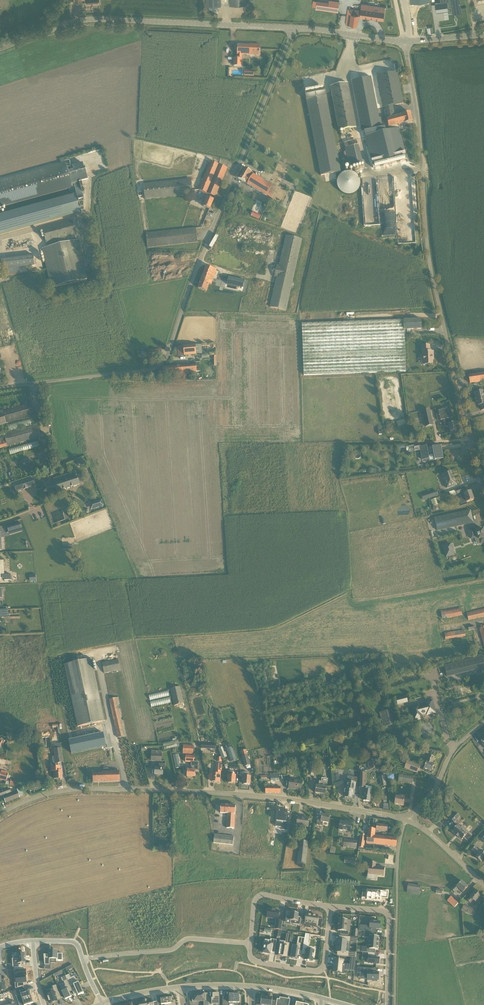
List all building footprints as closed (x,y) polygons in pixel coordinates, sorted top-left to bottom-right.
[(316,9),(327,10),(338,12),(339,1),(331,0),(329,0),(329,2),(317,0),(316,9)] [(435,3),(436,12),(437,12),(448,10),(447,8),(451,7),(451,8),(452,10),(452,12),(452,11),(456,11),(456,12),(460,11),(459,0),(441,0),(441,3),(435,3)] [(379,6),(376,6),(365,4),(362,4),(361,4),(360,10),(348,8),(345,25),(357,26),(358,16),(383,20),(385,7),(379,6)] [(241,55),(260,55),(260,45),(251,45),(251,46),(238,45),(237,54),(238,54),(238,58),(234,58),(234,66),(241,66),(241,59),(241,55)] [(393,106),(403,104),(397,72),(377,76),(383,107),(385,107),(385,110),(393,108),(393,106)] [(371,76),(352,80),(362,132),(381,128),(371,76)] [(339,131),(356,128),(348,83),(330,86),(339,131)] [(340,172),(324,88),(305,91),(321,175),(340,172)] [(403,115),(392,117),(382,120),(384,128),(398,125),(405,123),(412,121),(410,113),(403,114),(403,115)] [(400,128),(365,137),(373,168),(407,160),(400,128)] [(350,168),(363,165),(358,145),(357,146),(356,144),(353,145),(353,147),(345,149),(350,168)] [(206,166),(208,166),(198,190),(211,196),(210,199),(207,198),(203,207),(210,209),(227,168),(211,161),(210,164),(208,163),(206,166)] [(73,188),(72,184),(70,178),(81,175),(86,174),(84,168),(69,172),(66,163),(0,181),(0,208),(73,188)] [(249,177),(252,172),(245,168),(238,179),(267,196),(273,186),(253,174),(251,178),(249,177)] [(357,195),(360,175),(341,172),(337,192),(357,195)] [(193,196),(191,178),(187,179),(144,184),(145,200),(188,195),(188,196),(193,196)] [(40,223),(35,207),(0,217),(0,234),(40,223)] [(46,242),(76,234),(73,221),(42,230),(46,242)] [(196,228),(146,234),(147,248),(198,242),(196,228)] [(286,236),(284,243),(276,283),(270,307),(286,311),(291,289),(302,239),(298,238),(286,236)] [(219,238),(217,247),(268,257),(269,248),(219,238)] [(51,288),(87,279),(78,240),(42,249),(51,288)] [(34,256),(1,260),(2,270),(35,266),(34,256)] [(209,284),(211,285),(216,270),(206,266),(198,288),(206,291),(209,284)] [(228,277),(227,284),(243,288),(245,281),(228,277)] [(261,296),(265,280),(256,278),(252,293),(261,296)] [(15,344),(0,285),(0,347),(15,344)] [(421,319),(302,324),(304,375),(406,371),(404,330),(406,330),(421,329),(421,319)] [(183,346),(181,347),(178,347),(178,356),(183,356),(196,355),(196,345),(183,346)] [(424,355),(424,365),(433,365),(432,356),(433,356),(433,352),(430,352),(429,345),(422,345),(423,355),(424,355)] [(184,377),(184,374),(192,373),(192,372),(196,372),(196,364),(183,365),(183,363),(180,364),(180,366),(163,367),(164,375),(177,373),(177,378),(184,377)] [(468,375),(470,383),(483,381),(483,373),(468,375)] [(477,401),(483,400),(483,391),(483,392),(483,391),(474,393),(476,400),(477,399),(477,401)] [(35,416),(31,404),(0,412),(0,425),(35,416)] [(449,425),(450,432),(457,430),(455,422),(452,423),(451,418),(452,418),(450,410),(446,411),(446,409),(439,411),(439,413),(439,416),(440,416),(441,420),(443,420),(445,426),(449,425)] [(430,410),(422,411),(425,424),(432,422),(430,410)] [(9,431),(33,425),(31,418),(21,421),(8,425),(9,431)] [(41,437),(37,425),(4,434),(6,440),(0,442),(0,448),(41,437)] [(10,454),(39,447),(38,441),(9,448),(10,454)] [(435,457),(436,460),(443,459),(442,459),(440,447),(441,447),(433,448),(433,447),(427,448),(426,447),(420,448),(422,460),(427,459),(427,457),(428,456),(428,455),(429,455),(430,454),(432,454),(433,454),(434,455),(435,456),(435,457)] [(444,477),(443,478),(447,488),(456,485),(454,477),(453,477),(452,475),(451,471),(443,473),(444,477)] [(79,484),(77,476),(75,472),(53,479),(55,483),(46,486),(48,495),(79,485),(79,484)] [(36,486),(33,478),(14,484),(17,492),(36,486)] [(465,498),(466,502),(474,500),(471,492),(461,495),(462,499),(465,498)] [(102,500),(93,503),(95,509),(104,506),(102,500)] [(435,518),(437,530),(457,526),(457,525),(472,521),(470,511),(454,515),(454,514),(435,518)] [(7,527),(9,532),(21,529),(22,531),(20,523),(7,527)] [(478,537),(480,544),(483,543),(483,532),(483,529),(477,532),(476,529),(473,530),(473,529),(468,530),(471,539),(476,537),(478,537)] [(461,608),(441,611),(442,619),(462,615),(461,608)] [(467,613),(468,620),(483,617),(483,609),(467,613)] [(444,633),(445,640),(465,636),(464,630),(444,633)] [(446,676),(480,668),(478,658),(444,666),(446,676)] [(92,659),(64,665),(78,727),(105,721),(92,659)] [(104,673),(120,670),(118,660),(102,663),(104,673)] [(174,706),(184,704),(180,687),(170,689),(174,706)] [(149,695),(150,701),(170,696),(168,690),(149,695)] [(396,700),(399,710),(410,706),(406,696),(396,700)] [(109,699),(117,738),(127,736),(118,697),(109,699)] [(150,702),(152,707),(171,703),(170,697),(150,702)] [(431,713),(429,707),(433,706),(432,701),(424,703),(424,706),(419,707),(419,706),(411,708),(414,721),(422,719),(421,715),(431,713)] [(393,725),(389,710),(379,712),(383,727),(393,725)] [(421,727),(425,737),(431,735),(427,725),(421,727)] [(110,732),(76,736),(78,750),(112,745),(110,732)] [(164,750),(179,747),(178,740),(163,743),(164,750)] [(54,749),(55,756),(56,763),(58,762),(63,762),(61,743),(55,744),(55,749),(54,749)] [(183,746),(183,753),(186,753),(186,754),(193,754),(193,748),(193,746),(192,746),(183,746)] [(226,747),(227,749),(226,749),(230,762),(237,760),(232,747),(230,747),(229,746),(226,747)] [(151,761),(161,761),(162,754),(162,751),(152,750),(152,753),(152,754),(151,761)] [(244,767),(250,765),(246,750),(240,751),(244,767)] [(194,754),(193,754),(186,754),(186,762),(192,762),(191,770),(187,770),(187,777),(195,778),(195,770),(195,762),(194,762),(194,754)] [(429,755),(424,768),(432,771),(434,765),(432,764),(434,757),(429,755)] [(417,773),(420,766),(407,761),(404,768),(417,773)] [(159,768),(155,768),(155,776),(163,776),(163,769),(165,769),(165,764),(159,764),(159,768)] [(216,773),(209,773),(209,780),(212,780),(212,782),(219,782),(219,775),(220,776),(221,771),(222,765),(216,765),(216,773)] [(60,766),(58,766),(54,766),(51,767),(51,771),(54,771),(54,779),(62,779),(62,771),(61,771),(60,766)] [(102,773),(93,774),(93,783),(120,782),(119,771),(102,772),(102,773)] [(235,784),(236,776),(233,775),(233,772),(228,771),(228,775),(227,779),(228,779),(228,783),(235,784)] [(250,785),(250,777),(248,777),(248,773),(240,772),(240,776),(243,777),(242,780),(244,781),(244,784),(250,785)] [(1,773),(0,776),(0,779),(6,781),(8,775),(1,773)] [(338,773),(333,773),(334,782),(335,786),(344,784),(342,779),(339,779),(335,780),(335,776),(339,776),(338,773)] [(412,783),(413,777),(399,775),(398,781),(412,783)] [(347,777),(347,782),(346,782),(345,790),(344,790),(344,794),(345,794),(345,797),(352,798),(353,792),(354,792),(355,783),(357,783),(357,778),(354,777),(354,778),(347,777)] [(302,782),(290,780),(288,789),(294,790),(294,789),(301,790),(302,782)] [(317,786),(316,786),(315,793),(326,795),(327,783),(321,782),(317,782),(317,786)] [(265,793),(280,793),(281,787),(275,787),(275,785),(271,785),(267,785),(266,785),(265,792),(265,793)] [(9,789),(0,792),(0,797),(3,796),(5,803),(20,797),(19,796),(24,794),(22,788),(17,790),(17,791),(11,793),(9,789)] [(362,797),(364,797),(363,801),(370,802),(371,791),(364,790),(363,793),(362,797)] [(405,798),(404,798),(396,797),(395,804),(403,806),(404,802),(409,803),(410,799),(410,795),(406,795),(406,798),(405,798)] [(227,828),(234,829),(236,806),(221,805),(220,813),(227,814),(227,828)] [(276,826),(276,827),(282,828),(282,830),(287,831),(288,822),(286,822),(287,812),(278,811),(276,826)] [(455,813),(449,819),(454,823),(460,817),(455,813)] [(323,822),(329,823),(330,816),(322,814),(321,821),(317,820),(316,825),(322,826),(323,822)] [(308,827),(309,821),(309,819),(301,818),(302,817),(298,816),(296,825),(308,827)] [(339,830),(351,832),(352,822),(348,822),(348,823),(340,822),(339,830)] [(464,838),(467,841),(472,835),(468,832),(467,834),(464,831),(466,830),(462,826),(460,828),(457,825),(457,826),(452,831),(455,835),(457,838),(458,837),(462,840),(464,838)] [(397,838),(375,836),(375,829),(368,829),(367,835),(366,844),(391,846),(396,847),(397,838)] [(233,845),(234,836),(214,834),(213,843),(233,845)] [(356,849),(357,841),(344,839),(343,847),(356,849)] [(305,864),(308,842),(300,841),(297,864),(305,864)] [(476,846),(472,851),(477,855),(475,857),(481,862),(483,858),(483,853),(481,851),(476,846)] [(368,875),(371,875),(371,880),(377,880),(377,876),(384,876),(385,868),(375,867),(376,863),(370,862),(369,866),(368,875)] [(458,889),(463,893),(468,887),(462,881),(457,887),(455,885),(451,889),(455,892),(458,889)] [(419,895),(421,886),(408,884),(406,892),(419,895)] [(473,900),(475,902),(481,896),(476,891),(470,897),(467,900),(470,903),(473,900)] [(367,900),(367,901),(371,901),(371,902),(371,901),(373,902),(374,902),(380,902),(380,898),(387,899),(387,893),(380,892),(380,894),(368,892),(367,900)] [(451,896),(447,901),(454,908),(458,903),(451,896)] [(462,910),(472,915),(475,909),(464,904),(462,910)] [(268,910),(267,918),(278,920),(279,911),(275,910),(272,910),(273,910),(272,909),(272,910),(268,910)] [(286,915),(286,920),(291,921),(290,924),(293,924),(293,925),(296,925),(301,926),(301,925),(302,917),(298,917),(299,914),(295,913),(291,913),(290,916),(286,915)] [(302,917),(301,925),(305,925),(306,925),(306,924),(308,924),(308,923),(312,923),(311,927),(312,927),(316,927),(318,916),(316,916),(315,916),(313,916),(311,916),(311,915),(309,915),(309,916),(307,915),(306,916),(302,916),(302,917)] [(339,919),(338,931),(341,931),(340,935),(348,936),(348,932),(350,932),(350,927),(347,927),(347,920),(339,919)] [(359,925),(359,931),(363,932),(376,933),(376,929),(379,929),(380,922),(377,922),(373,921),(373,922),(370,921),(370,926),(367,926),(362,925),(359,925)] [(363,932),(362,937),(369,938),(368,942),(368,943),(379,943),(379,939),(380,938),(379,938),(379,937),(376,936),(377,933),(376,933),(363,932)] [(277,955),(281,956),(281,957),(281,956),(283,957),(284,954),(288,954),(292,935),(287,934),(285,942),(285,945),(279,944),(277,955)] [(304,943),(302,955),(306,955),(305,958),(305,959),(305,960),(306,960),(308,961),(309,961),(312,961),(313,958),(314,957),(313,957),(313,955),(314,954),(314,951),(309,950),(309,947),(310,944),(308,943),(310,935),(306,934),(305,938),(304,943)] [(337,941),(336,945),(347,946),(347,942),(357,943),(358,938),(340,936),(340,940),(339,940),(337,940),(337,941)] [(291,953),(291,958),(297,959),(298,956),(298,953),(300,954),(302,954),(302,955),(304,943),(305,938),(302,938),(301,942),(298,941),(297,947),(293,947),(292,950),(291,953)] [(263,949),(263,953),(266,954),(270,954),(270,953),(271,950),(275,950),(276,946),(277,940),(271,939),(270,941),(270,944),(265,943),(264,943),(264,947),(263,947),(264,947),(263,949)] [(361,947),(361,952),(375,953),(375,950),(378,950),(378,948),(379,948),(379,944),(379,943),(368,943),(368,947),(361,947)] [(336,951),(336,952),(337,952),(339,952),(338,956),(350,957),(356,958),(357,953),(346,952),(347,946),(336,945),(336,951)] [(49,955),(44,955),(45,965),(50,965),(50,959),(56,959),(56,961),(63,961),(63,954),(57,954),(57,951),(52,951),(49,951),(49,955)] [(363,952),(362,959),(369,959),(368,963),(379,964),(379,958),(375,958),(375,953),(363,952)] [(14,968),(22,967),(22,963),(25,963),(24,953),(19,953),(19,954),(17,955),(17,959),(12,959),(13,968),(14,968)] [(333,965),(334,965),(334,967),(334,971),(338,972),(337,974),(338,974),(338,973),(342,973),(342,969),(351,970),(351,968),(355,968),(355,969),(355,966),(356,960),(356,958),(350,957),(350,965),(342,964),(343,961),(335,960),(334,965),(333,965)] [(22,967),(14,968),(15,972),(16,972),(16,977),(26,976),(26,970),(23,970),(23,967),(22,967)] [(358,968),(357,974),(365,974),(365,979),(367,980),(373,980),(373,981),(377,981),(377,980),(379,980),(379,972),(376,972),(373,972),(373,969),(358,968)] [(17,983),(15,983),(16,989),(24,986),(24,983),(27,983),(26,976),(16,977),(17,983)] [(71,996),(70,993),(72,991),(71,989),(70,987),(67,980),(66,976),(61,978),(63,982),(64,982),(65,986),(60,988),(65,999),(66,1000),(72,997),(71,996)] [(80,985),(79,982),(77,983),(74,977),(67,980),(70,987),(73,985),(75,988),(71,989),(72,991),(74,994),(77,993),(77,994),(78,996),(84,993),(82,990),(80,985)] [(58,1002),(57,1000),(61,998),(59,992),(57,986),(53,987),(55,993),(48,995),(49,998),(48,998),(50,1002),(51,1004),(52,1004),(56,1003),(58,1002)] [(24,988),(14,991),(16,996),(21,994),(23,1000),(32,997),(30,991),(26,992),(24,988)] [(192,1002),(192,1001),(204,1001),(204,1004),(208,1004),(208,998),(208,995),(204,995),(204,994),(199,994),(198,994),(194,994),(194,998),(192,998),(192,1000),(192,1002)] [(208,998),(208,1004),(213,1004),(220,1004),(219,994),(218,994),(213,994),(213,998),(208,998)] [(239,994),(229,994),(229,997),(222,997),(222,1004),(229,1004),(229,1003),(239,1003),(240,1003),(240,997),(239,997),(239,994)] [(276,1001),(274,1001),(272,1001),(273,998),(269,998),(269,997),(265,996),(265,997),(262,997),(261,999),(260,999),(260,1002),(261,1003),(261,1004),(262,1004),(275,1004),(276,1001)] [(30,1004),(34,1003),(32,997),(23,1000),(25,1004),(30,1004)]
